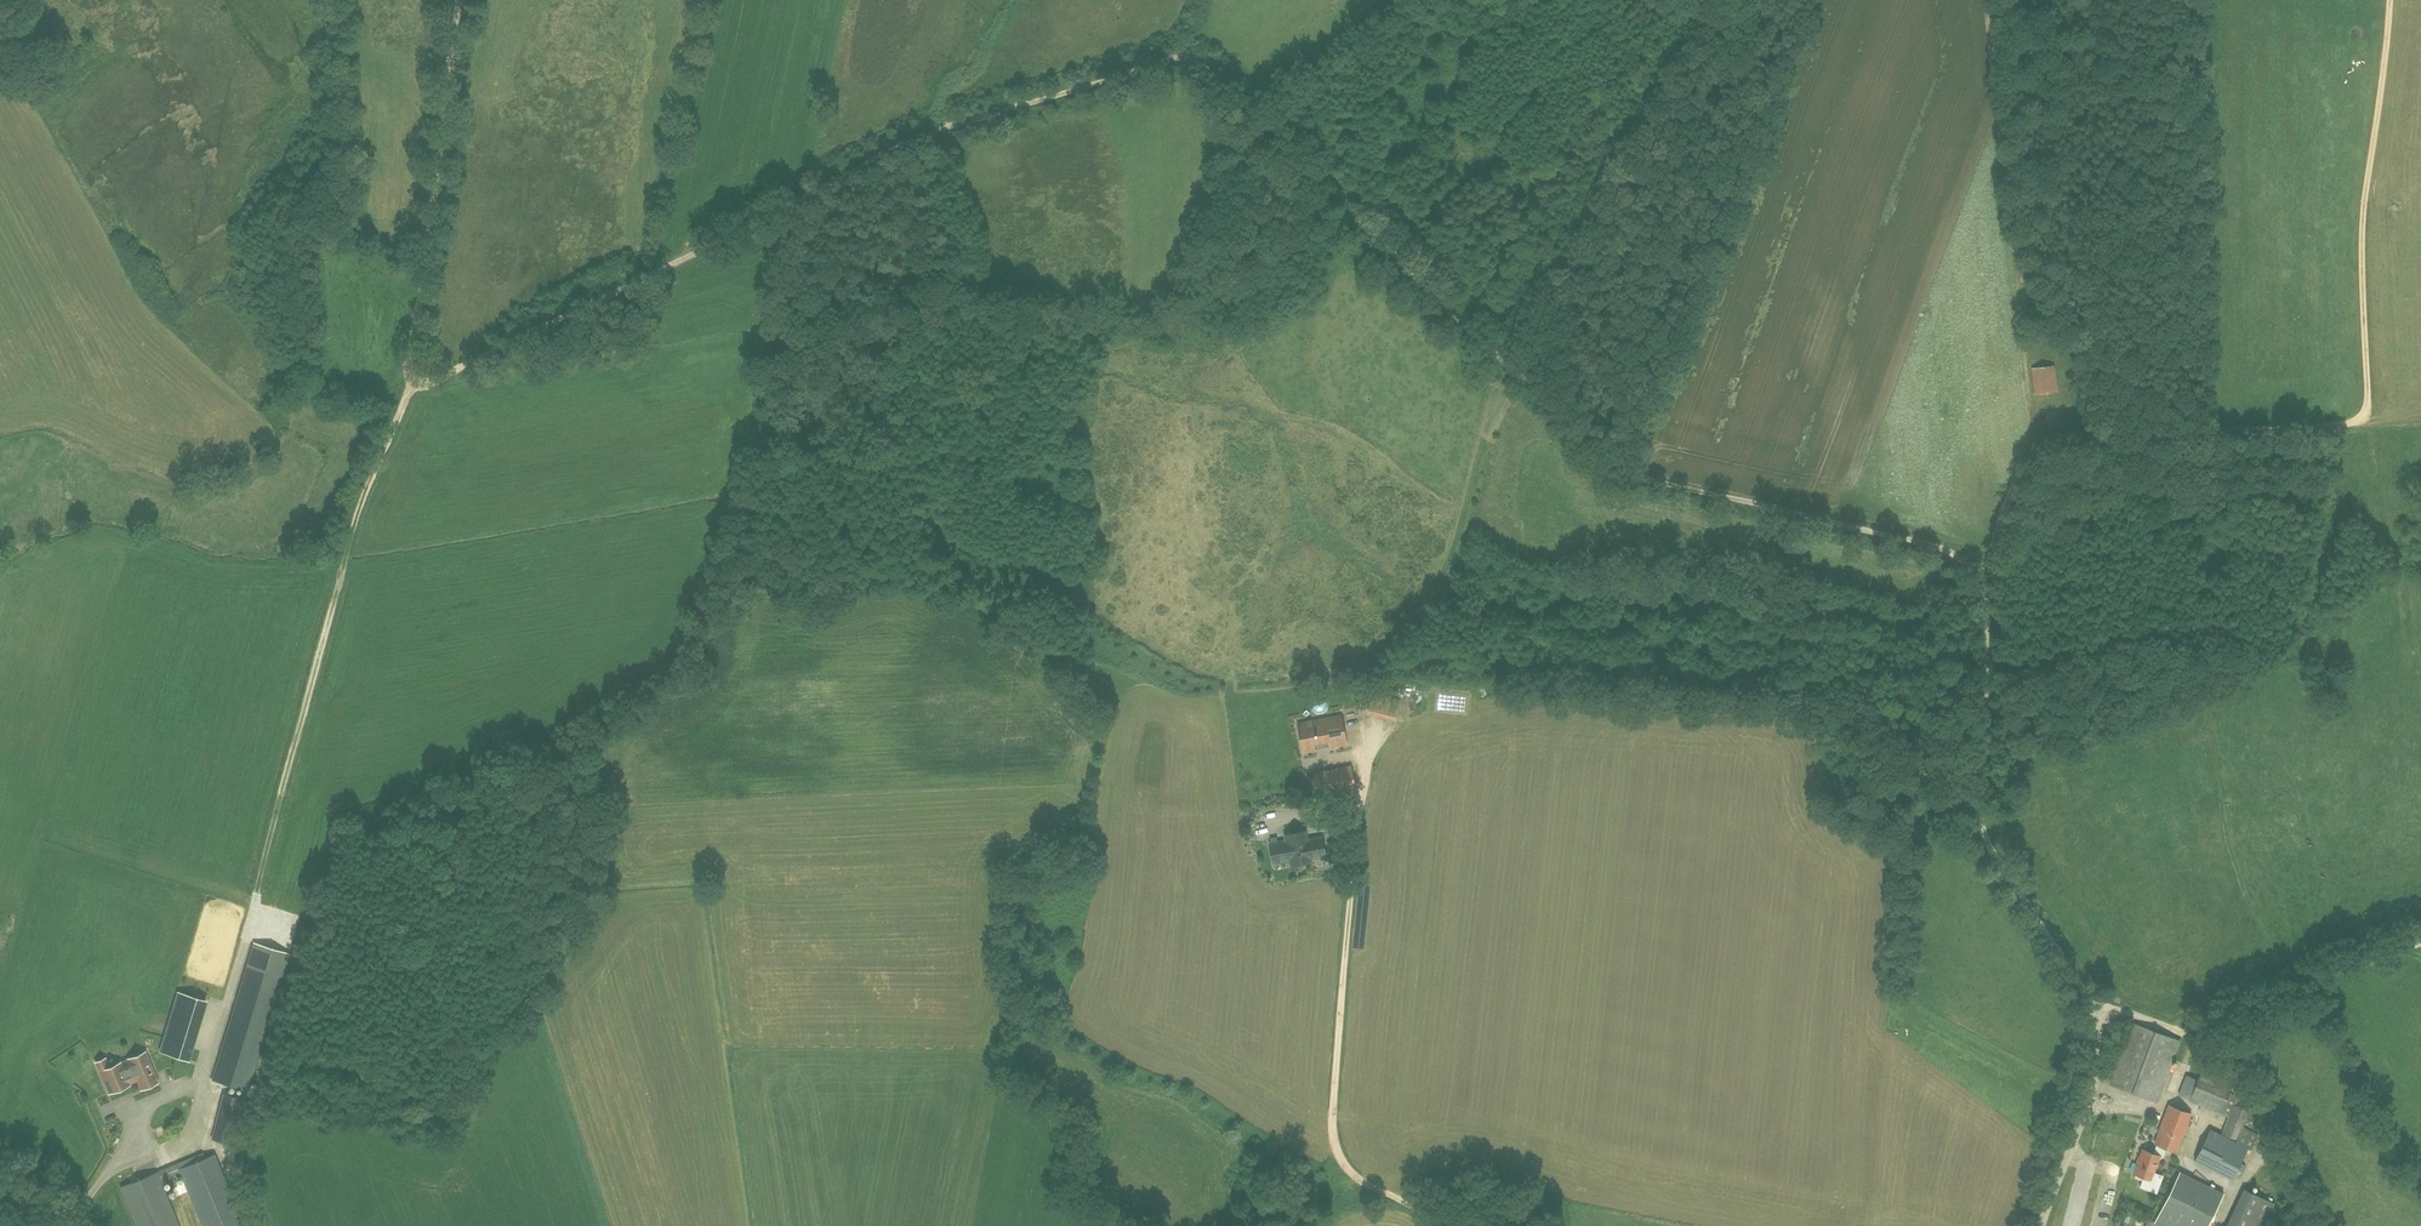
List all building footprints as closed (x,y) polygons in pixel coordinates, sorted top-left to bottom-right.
[(2036,393),(2058,390),(2055,365),(2033,368),(2036,393)] [(1325,686),(1300,687),(1301,700),(1325,699),(1325,686)] [(1296,699),(1295,690),(1279,692),(1280,701),(1296,699)] [(1315,750),(1315,749),(1314,744),(1328,741),(1329,747),(1347,744),(1344,732),(1343,726),(1341,715),(1298,724),(1303,752),(1315,750)] [(1276,752),(1277,758),(1286,756),(1285,750),(1276,752)] [(1272,767),(1303,764),(1302,755),(1271,759),(1272,767)] [(1351,766),(1315,773),(1316,778),(1309,779),(1313,798),(1355,790),(1354,781),(1353,775),(1351,766)] [(1305,831),(1301,832),(1285,835),(1287,841),(1270,844),(1274,863),(1290,860),(1291,865),(1311,861),(1311,859),(1316,858),(1317,859),(1323,858),(1324,856),(1326,856),(1322,837),(1320,837),(1319,836),(1313,837),(1312,839),(1307,840),(1305,831)] [(246,1090),(275,997),(289,953),(255,943),(212,1080),(246,1090)] [(229,985),(237,988),(246,961),(238,959),(229,985)] [(2156,1101),(2179,1040),(2132,1022),(2109,1083),(2156,1101)] [(164,1039),(160,1051),(188,1060),(192,1048),(164,1039)] [(141,1089),(144,1088),(157,1082),(145,1052),(128,1059),(129,1060),(120,1064),(120,1063),(109,1067),(105,1059),(96,1062),(104,1082),(109,1093),(116,1090),(115,1088),(118,1087),(125,1084),(126,1085),(125,1085),(126,1086),(129,1085),(129,1084),(137,1080),(141,1089)] [(2181,1085),(2185,1058),(2173,1056),(2169,1083),(2181,1085)] [(2260,1135),(2245,1126),(2250,1110),(2235,1105),(2239,1095),(2230,1091),(2233,1084),(2201,1071),(2197,1078),(2187,1074),(2179,1095),(2189,1099),(2189,1100),(2228,1116),(2221,1133),(2239,1139),(2253,1147),(2260,1135)] [(212,1139),(232,1144),(243,1099),(223,1094),(212,1139)] [(2160,1145),(2167,1148),(2176,1151),(2182,1134),(2183,1135),(2191,1113),(2169,1104),(2161,1126),(2162,1127),(2156,1144),(2160,1145)] [(2248,1147),(2210,1129),(2195,1160),(2232,1179),(2248,1147)] [(2167,1148),(2160,1145),(2157,1154),(2143,1149),(2134,1173),(2136,1174),(2135,1177),(2143,1180),(2140,1186),(2157,1193),(2163,1176),(2154,1172),(2160,1156),(2163,1157),(2167,1148)] [(177,1164),(121,1186),(137,1225),(178,1225),(160,1181),(180,1173),(202,1225),(244,1225),(214,1154),(179,1168),(177,1164)] [(2179,1171),(2155,1221),(2165,1225),(2208,1225),(2224,1193),(2179,1171)] [(2274,1202),(2244,1188),(2226,1225),(2263,1225),(2274,1202)] [(2077,1225),(2079,1211),(2068,1209),(2065,1223),(2077,1225)]
